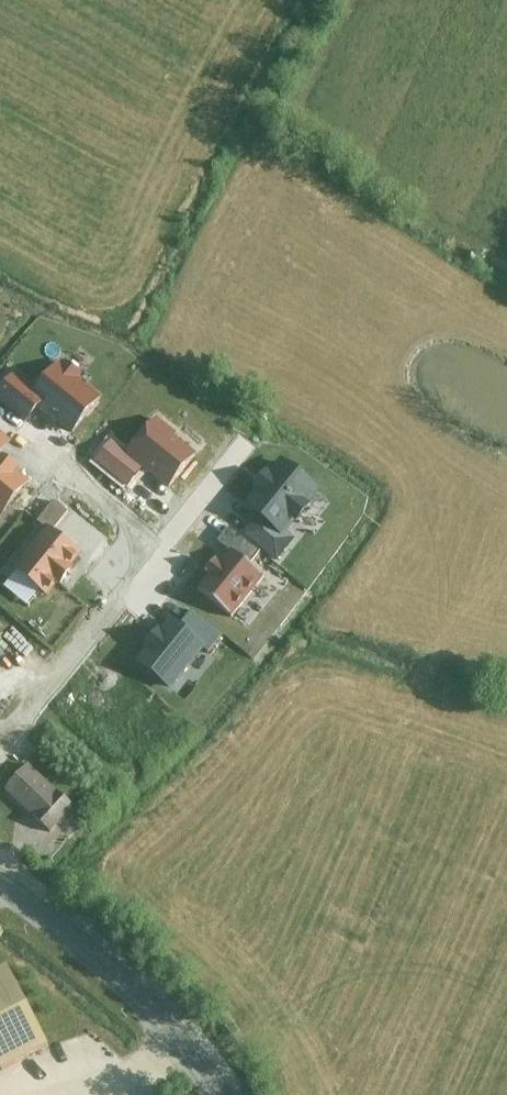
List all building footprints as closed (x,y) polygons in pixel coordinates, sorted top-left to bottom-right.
[(106,399),(61,363),(41,388),(34,397),(43,404),(79,433),(106,399)] [(34,397),(41,388),(20,372),(0,397),(0,400),(28,423),(43,404),(34,397)] [(172,490),(197,458),(155,425),(130,457),(172,490)] [(0,436),(0,453),(8,443),(0,436)] [(2,515),(26,485),(0,464),(0,513),(2,515)] [(282,465),(249,506),(259,515),(281,533),(315,491),(282,465)] [(48,529),(52,532),(69,511),(56,500),(39,521),(48,529)] [(281,533),(259,515),(243,534),(261,549),(274,559),(290,540),(281,533)] [(232,551),(249,564),(261,549),(232,526),(220,541),(232,551)] [(48,529),(16,567),(47,593),(79,555),(52,532),(48,529)] [(249,564),(232,551),(200,591),(235,619),(267,578),(249,564)] [(16,625),(0,611),(0,643),(16,625)] [(181,630),(203,646),(210,651),(221,635),(193,614),(181,630)] [(173,687),(203,646),(181,630),(173,623),(142,665),(173,687)] [(33,766),(8,793),(53,833),(77,805),(33,766)] [(91,793),(81,805),(92,814),(101,802),(91,793)] [(0,979),(0,1074),(56,1045),(17,970),(0,979)]
